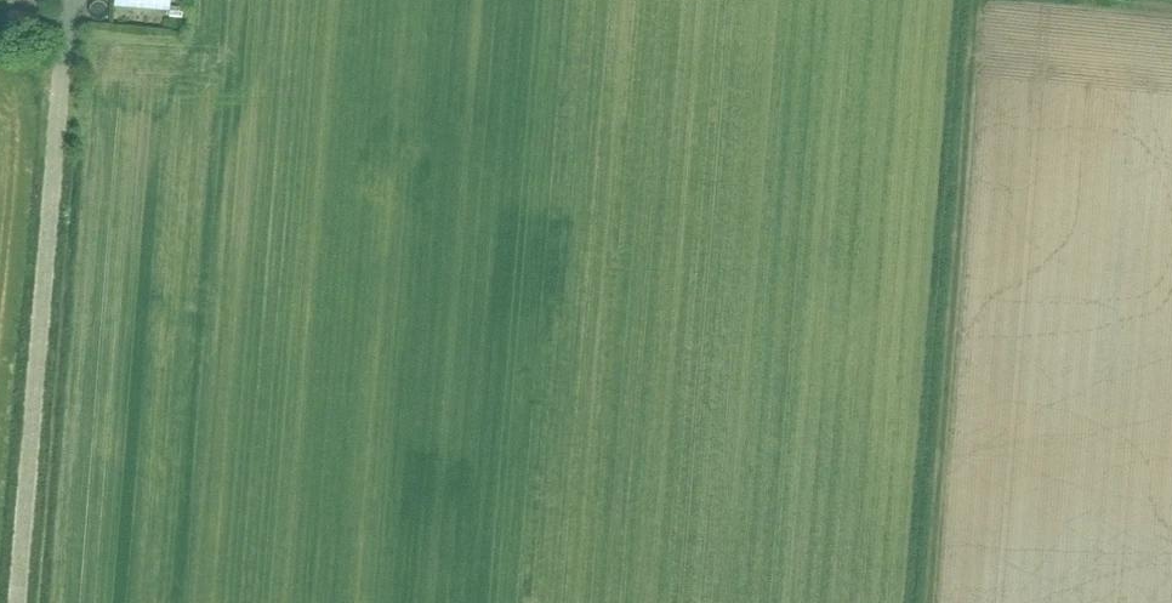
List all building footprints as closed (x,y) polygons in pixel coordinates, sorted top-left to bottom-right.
[(113,9),(164,13),(165,0),(114,0),(113,9)]
